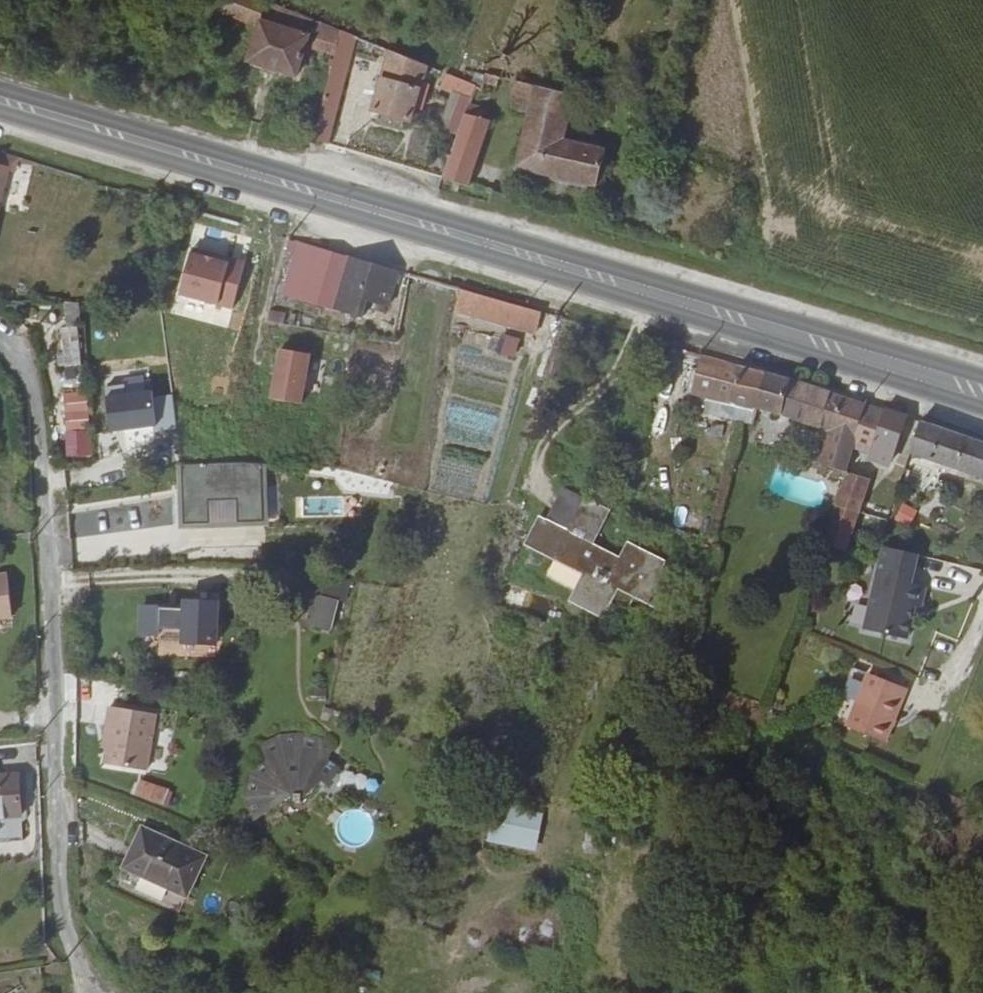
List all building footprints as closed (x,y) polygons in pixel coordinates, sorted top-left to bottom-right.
[(216,4),(261,24),(269,0),(217,0),(216,4)] [(296,78),(307,45),(318,14),(282,0),(269,0),(261,24),(248,62),(296,78)] [(318,14),(307,45),(324,53),(332,20),(318,14)] [(344,25),(332,20),(324,53),(336,55),(344,25)] [(409,125),(431,59),(389,43),(384,60),(388,62),(372,113),(409,125)] [(325,144),(343,69),(333,67),(314,141),(325,144)] [(477,85),(496,93),(503,73),(490,69),(485,81),(479,79),(477,85)] [(573,116),(579,97),(518,78),(513,90),(539,99),(519,164),(597,189),(607,154),(565,140),(571,122),(577,123),(579,117),(573,116)] [(450,155),(441,178),(467,186),(491,122),(486,120),(490,110),(470,103),(450,155)] [(22,162),(0,155),(0,198),(6,176),(16,179),(22,162)] [(311,248),(295,298),(332,310),(348,259),(311,248)] [(189,249),(179,296),(235,308),(246,262),(189,249)] [(387,311),(399,273),(348,259),(332,310),(355,317),(360,302),(379,308),(376,315),(383,316),(385,312),(387,311)] [(456,314),(535,338),(542,316),(462,292),(456,314)] [(73,325),(81,324),(79,304),(64,302),(66,320),(72,319),(73,325)] [(269,314),(266,323),(282,326),(284,317),(269,314)] [(327,326),(325,334),(334,335),(336,328),(327,326)] [(76,331),(60,334),(64,370),(80,369),(76,331)] [(517,347),(503,343),(502,348),(500,357),(513,362),(517,347)] [(277,346),(270,399),(304,403),(311,351),(277,346)] [(646,355),(664,362),(667,352),(649,347),(646,355)] [(719,367),(701,362),(694,386),(693,391),(706,393),(730,400),(750,407),(760,376),(719,367)] [(760,411),(825,433),(837,398),(781,380),(760,376),(750,407),(760,411)] [(107,387),(108,430),(175,428),(174,394),(153,395),(153,385),(107,387)] [(760,411),(750,407),(730,400),(709,395),(705,414),(740,428),(754,426),(760,411)] [(871,443),(853,437),(863,407),(837,398),(825,433),(814,465),(846,477),(850,466),(846,464),(850,453),(866,459),(871,443)] [(871,443),(882,412),(863,407),(853,437),(871,443)] [(885,454),(892,456),(904,420),(882,412),(871,443),(866,459),(865,461),(874,465),(877,458),(882,460),(885,454)] [(982,484),(982,447),(920,425),(909,458),(936,468),(934,475),(956,483),(959,474),(982,484)] [(69,450),(89,448),(87,426),(66,429),(69,450)] [(862,471),(865,461),(866,459),(850,453),(846,464),(850,466),(862,471)] [(263,525),(262,465),(182,465),(182,525),(263,525)] [(858,509),(866,484),(846,477),(837,501),(858,509)] [(541,533),(562,542),(578,505),(557,496),(541,533)] [(858,509),(837,501),(828,527),(850,535),(858,509)] [(911,527),(919,508),(902,501),(893,520),(911,527)] [(632,556),(625,573),(587,557),(604,517),(578,505),(562,542),(541,533),(540,536),(534,533),(525,553),(530,555),(528,560),(554,571),(556,565),(571,571),(568,578),(584,583),(573,608),(607,620),(611,609),(627,616),(633,602),(661,613),(672,586),(656,579),(660,567),(632,556)] [(850,535),(828,527),(825,538),(846,545),(850,535)] [(860,626),(902,638),(908,616),(906,615),(909,605),(918,607),(923,587),(909,582),(917,554),(884,544),(860,626)] [(336,630),(347,577),(311,570),(300,623),(336,630)] [(12,616),(6,573),(0,574),(0,617),(12,616)] [(846,726),(883,742),(906,689),(868,673),(846,726)] [(100,766),(141,772),(151,716),(105,708),(102,724),(106,725),(100,766)] [(307,767),(310,748),(314,728),(287,728),(264,738),(246,756),(261,765),(253,784),(258,808),(272,824),(295,788),(300,792),(307,790),(316,772),(307,767)] [(17,817),(14,773),(0,774),(0,817),(17,817)] [(164,806),(170,789),(140,778),(134,795),(164,806)] [(536,850),(544,811),(494,801),(486,841),(536,850)] [(190,900),(210,856),(141,824),(120,868),(190,900)]
